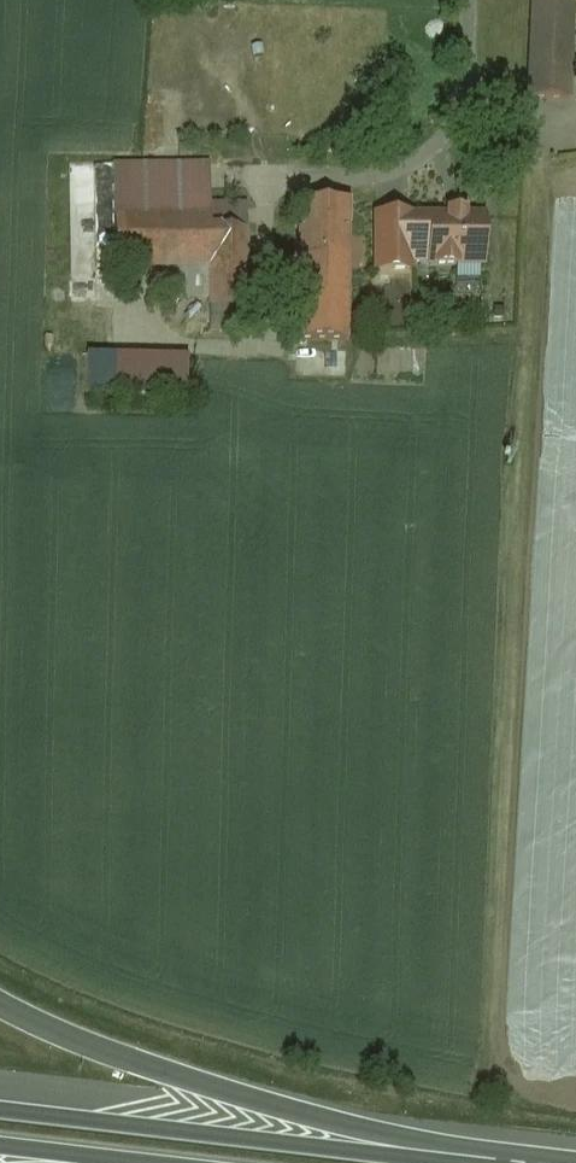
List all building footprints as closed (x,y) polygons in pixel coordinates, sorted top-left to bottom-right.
[(530,97),(574,98),(574,0),(530,0),(530,97)] [(211,165),(118,161),(114,270),(162,272),(161,295),(209,296),(208,330),(245,332),(250,208),(209,206),(211,165)] [(352,201),(298,200),(295,339),(349,340),(352,201)] [(494,208),(378,212),(379,272),(420,271),(419,267),(496,265),(494,208)] [(189,359),(116,357),(115,394),(188,396),(189,359)]
